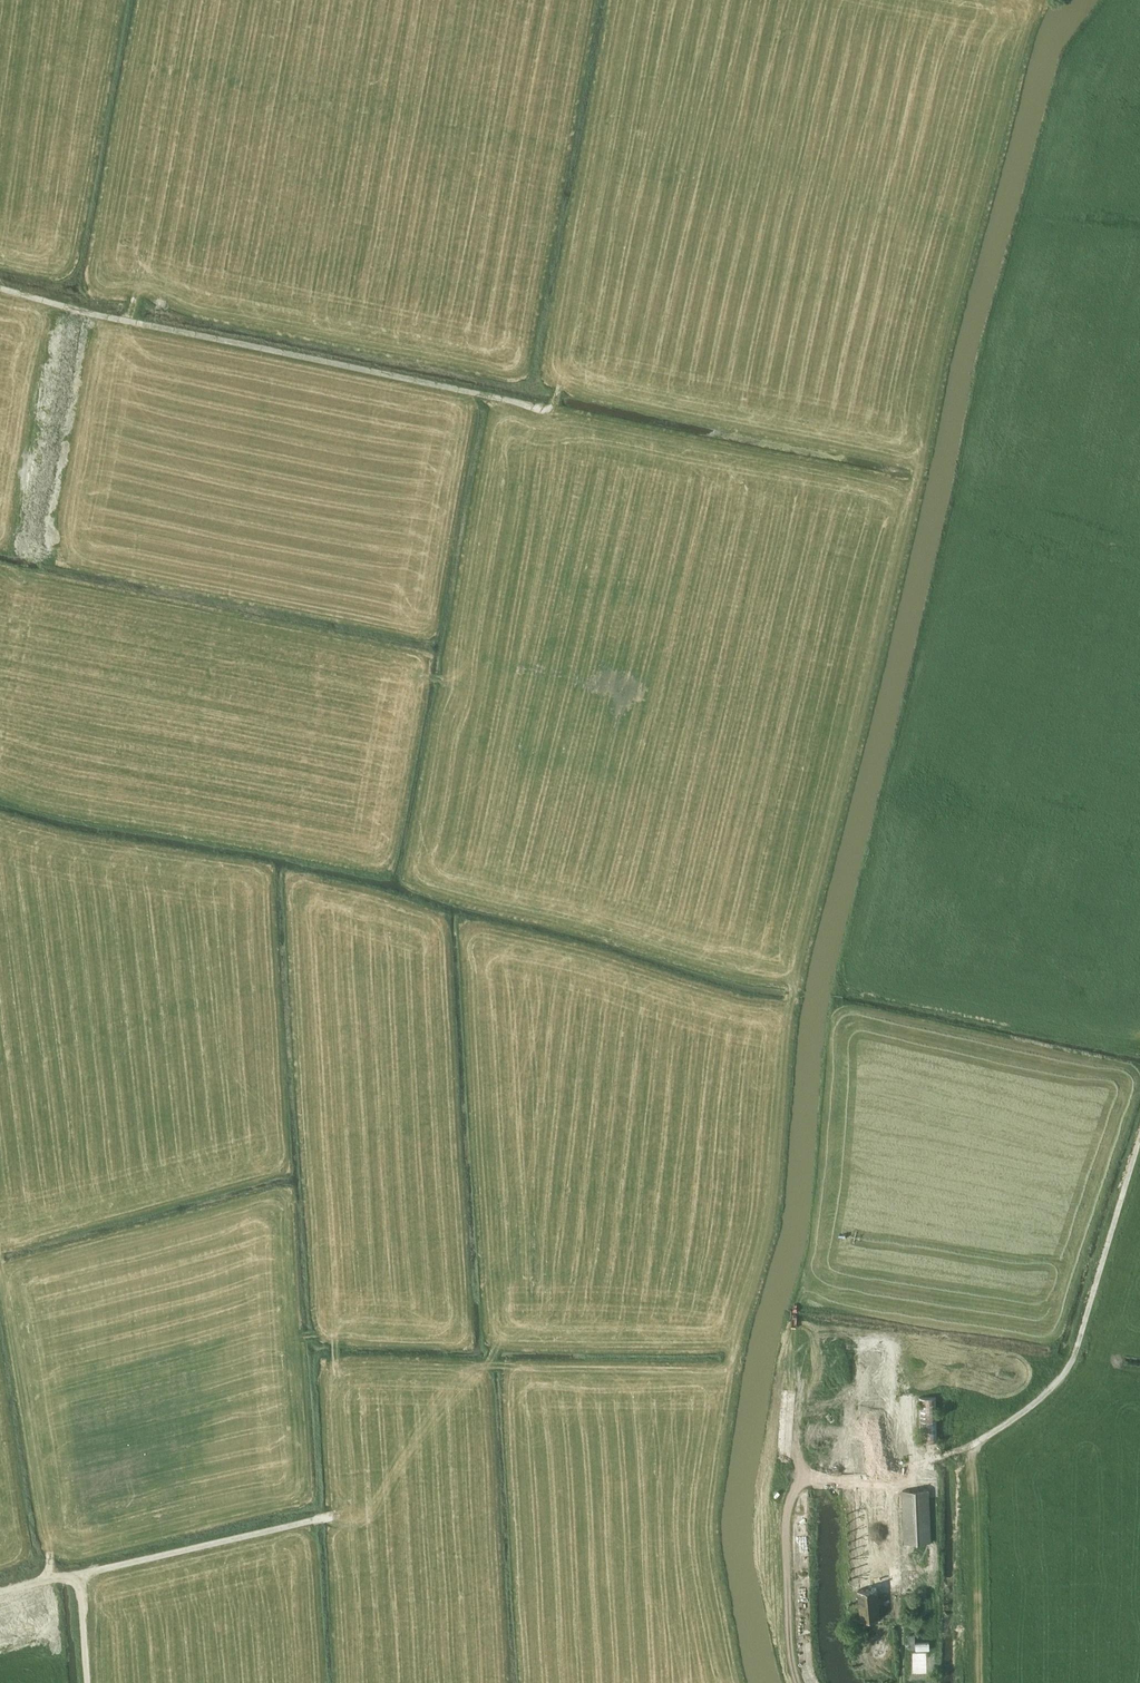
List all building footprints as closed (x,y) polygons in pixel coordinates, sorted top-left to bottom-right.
[(919,1396),(920,1444),(936,1443),(935,1396),(919,1396)] [(855,1473),(854,1459),(843,1459),(843,1473),(855,1473)] [(934,1496),(933,1470),(916,1471),(917,1490),(902,1491),(905,1543),(931,1542),(928,1496),(934,1496)] [(879,1618),(877,1588),(858,1590),(860,1621),(879,1618)]
